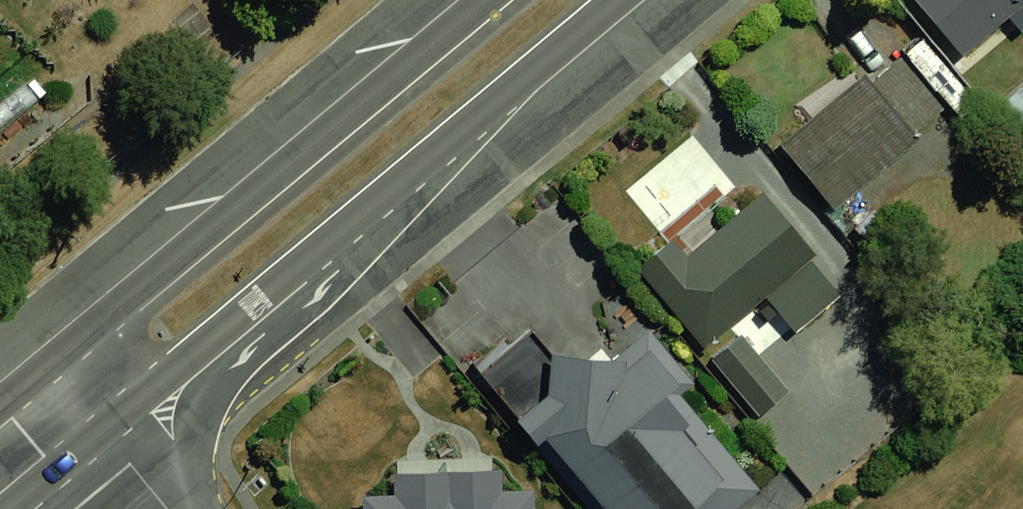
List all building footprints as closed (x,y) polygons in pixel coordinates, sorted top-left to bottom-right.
[(955,53),(1014,0),(907,0),(955,53)] [(989,93),(1022,129),(1022,60),(989,93)] [(856,66),(760,141),(812,206),(908,131),(856,66)] [(747,193),(657,268),(710,330),(745,300),(767,326),(822,281),(747,193)] [(513,417),(600,508),(691,508),(699,502),(638,438),(687,393),(617,319),(513,417)] [(826,398),(767,451),(797,485),(856,432),(826,398)] [(352,508),(513,508),(512,483),(351,486),(352,508)]
